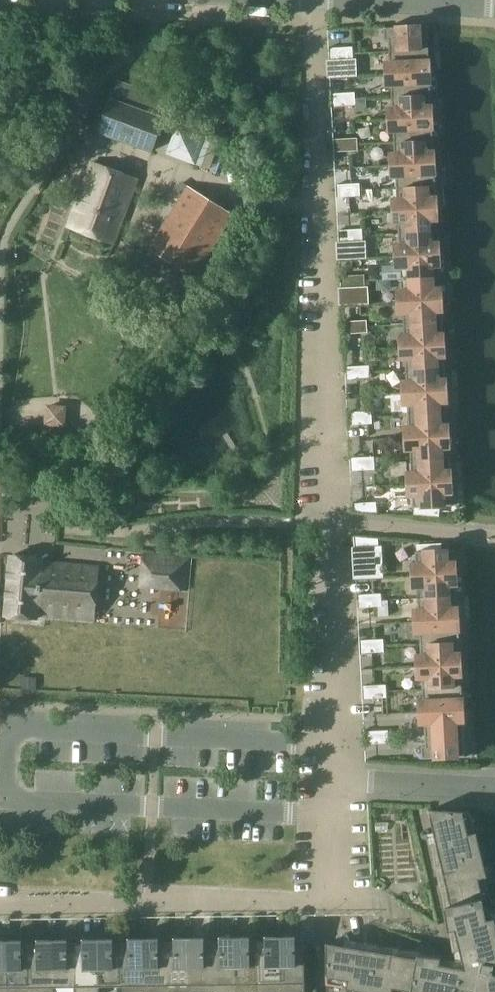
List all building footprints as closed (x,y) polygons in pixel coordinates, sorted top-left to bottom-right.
[(429,49),(428,26),(385,28),(385,40),(389,40),(390,51),(429,49)] [(338,48),(339,60),(350,60),(350,47),(338,48)] [(329,61),(339,60),(338,48),(328,48),(329,61)] [(429,49),(390,51),(390,63),(386,63),(387,74),(430,72),(430,73),(437,73),(436,48),(429,49)] [(430,73),(430,72),(387,74),(388,86),(392,86),(392,97),(431,95),(431,94),(430,73)] [(110,100),(99,131),(152,151),(164,119),(163,119),(170,100),(118,81),(111,100),(110,100)] [(352,92),(340,93),(341,106),(353,105),(352,92)] [(341,106),(340,93),(331,94),(332,106),(341,106)] [(433,118),(433,119),(440,118),(438,94),(431,94),(431,95),(392,97),(393,108),(389,109),(390,120),(433,118)] [(367,110),(366,98),(356,99),(357,111),(367,110)] [(433,119),(433,118),(390,120),(390,131),(394,131),(395,142),(434,140),(433,119)] [(182,120),(171,153),(204,165),(216,131),(182,120)] [(355,138),(343,139),(344,151),(356,151),(355,138)] [(344,151),(343,139),(333,139),(334,152),(344,151)] [(392,165),(442,163),(441,139),(434,140),(395,142),(395,154),(391,154),(392,165)] [(123,220),(137,180),(92,163),(79,198),(69,226),(114,243),(123,220)] [(443,186),(442,163),(392,165),(392,177),(396,177),(397,188),(443,186)] [(336,197),(346,197),(346,184),(336,185),(336,197)] [(346,184),(346,197),(358,196),(358,184),(346,184)] [(194,277),(233,214),(189,186),(149,249),(194,277)] [(437,209),(437,210),(444,209),(443,186),(397,188),(398,199),(394,199),(394,211),(437,209)] [(437,210),(437,209),(394,211),(395,222),(399,222),(399,234),(438,232),(437,210)] [(360,229),(348,230),(349,242),(361,242),(360,229)] [(349,242),(348,230),(338,230),(339,243),(349,242)] [(440,254),(447,254),(446,231),(438,232),(399,234),(400,245),(396,245),(397,257),(440,254)] [(440,254),(397,257),(397,268),(401,268),(402,279),(441,277),(448,277),(447,254),(440,254)] [(170,272),(167,277),(159,290),(173,299),(177,291),(184,281),(170,272)] [(341,289),(352,288),(351,275),(340,276),(341,289)] [(351,275),(352,288),(364,287),(363,275),(351,275)] [(399,302),(442,300),(441,277),(402,279),(402,290),(398,291),(399,302)] [(443,323),(442,300),(399,302),(400,314),(403,313),(404,325),(443,323)] [(170,320),(179,324),(185,314),(177,309),(170,320)] [(366,320),(354,321),(355,334),(366,333),(366,320)] [(355,334),(354,321),(343,321),(344,334),(355,334)] [(444,345),(443,323),(404,325),(405,336),(401,336),(401,348),(444,345)] [(444,345),(401,348),(402,359),(406,359),(406,370),(453,368),(451,344),(444,345)] [(368,365),(357,366),(357,379),(369,378),(368,365)] [(357,366),(345,367),(346,380),(357,379),(357,366)] [(453,368),(406,370),(407,381),(403,382),(404,393),(454,390),(453,368)] [(455,413),(454,390),(404,393),(404,405),(408,404),(409,416),(455,413)] [(359,412),(360,424),(372,424),(371,411),(359,412)] [(348,425),(360,424),(359,412),(347,412),(348,425)] [(409,427),(405,427),(406,439),(456,436),(455,413),(409,416),(409,427)] [(411,461),(457,459),(456,436),(406,439),(407,450),(410,450),(411,461)] [(362,457),(350,458),(351,471),(363,470),(362,457)] [(374,457),(362,457),(363,470),(374,470),(374,457)] [(408,484),(459,482),(457,459),(411,461),(412,472),(408,473),(408,484)] [(460,505),(459,482),(408,484),(409,496),(413,496),(414,508),(417,508),(417,512),(437,514),(438,506),(460,505)] [(352,504),(353,512),(377,514),(376,502),(352,504)] [(379,547),(378,538),(354,536),(355,548),(379,547)] [(412,564),(413,575),(464,573),(462,549),(440,551),(440,546),(419,547),(420,552),(416,552),(417,564),(412,564)] [(99,567),(42,562),(42,558),(11,555),(6,616),(37,619),(37,614),(94,619),(99,567)] [(189,559),(144,556),(144,563),(180,565),(178,588),(186,589),(189,559)] [(418,587),(418,598),(465,596),(464,573),(413,575),(414,587),(418,587)] [(381,593),(369,594),(370,607),(382,606),(381,593)] [(370,607),(369,594),(357,595),(358,608),(370,607)] [(415,610),(415,621),(466,618),(465,596),(418,598),(419,609),(415,610)] [(420,632),(421,644),(467,641),(466,618),(415,621),(416,632),(420,632)] [(383,639),(372,640),(372,653),(384,652),(383,639)] [(372,653),(372,640),(359,640),(360,653),(372,653)] [(417,655),(418,666),(468,664),(467,641),(421,644),(421,655),(417,655)] [(470,688),(468,664),(418,666),(418,678),(422,678),(423,689),(462,687),(462,688),(470,688)] [(374,698),(373,685),(362,686),(362,699),(374,698)] [(373,685),(374,698),(387,697),(386,685),(373,685)] [(463,709),(462,688),(462,687),(423,689),(424,700),(420,701),(420,712),(464,710),(463,709)] [(471,709),(463,709),(464,710),(420,712),(421,724),(425,724),(426,746),(422,746),(423,759),(473,756),(471,709)] [(388,730),(376,731),(377,744),(389,743),(388,730)] [(364,731),(365,744),(377,744),(376,731),(364,731)] [(471,812),(429,810),(459,939),(450,937),(446,958),(452,959),(451,964),(327,943),(327,991),(494,991),(494,972),(494,964),(494,914),(471,812)] [(258,991),(281,991),(280,936),(266,936),(266,940),(258,940),(258,991)] [(281,991),(305,991),(305,939),(296,940),(296,936),(280,936),(281,991)] [(190,991),(213,991),(212,941),(205,941),(204,937),(189,938),(190,991)] [(213,991),(235,991),(235,937),(220,937),(220,941),(212,941),(213,991)] [(235,991),(258,991),(258,940),(250,940),(250,937),(235,937),(235,991)] [(143,938),(129,938),(129,942),(121,942),(121,986),(121,991),(144,991),(143,938)] [(144,991),(167,991),(166,941),(159,942),(159,938),(143,938),(144,991)] [(167,991),(190,991),(189,938),(175,938),(175,941),(166,941),(167,991)] [(76,987),(75,943),(68,943),(68,939),(52,940),(53,987),(76,987)] [(98,939),(83,939),(83,943),(75,943),(76,987),(76,991),(99,991),(99,987),(98,939)] [(121,986),(121,942),(113,942),(113,939),(98,939),(99,987),(121,986)] [(7,940),(0,940),(0,991),(8,991),(7,940)] [(30,943),(22,944),(22,940),(7,940),(8,991),(31,991),(30,943)] [(52,940),(38,940),(38,943),(30,943),(31,991),(53,991),(53,987),(52,940)]
